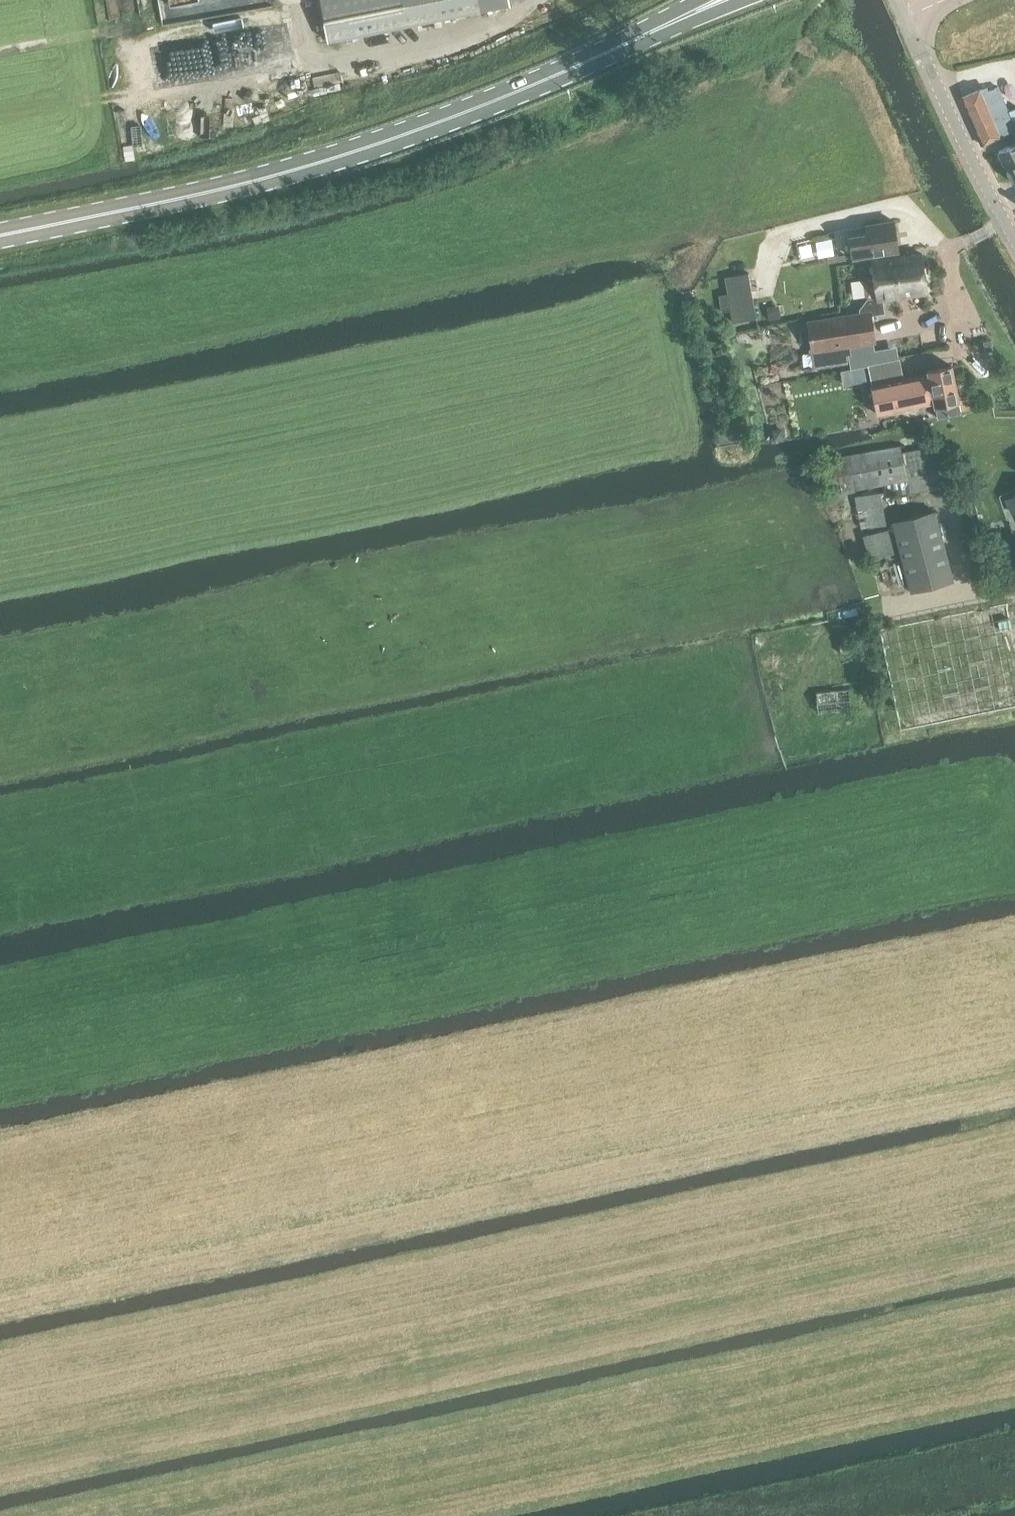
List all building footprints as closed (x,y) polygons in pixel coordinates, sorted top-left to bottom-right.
[(507,0),(320,0),(328,39),(508,5),(507,0)] [(961,97),(971,120),(1005,104),(997,86),(983,92),(981,88),(961,97)] [(1008,111),(1005,104),(971,120),(981,142),(1014,127),(1014,107),(1008,111)] [(998,149),(1012,180),(1014,179),(1014,141),(998,149)] [(871,254),(898,250),(893,219),(865,224),(867,232),(849,235),(850,241),(846,244),(847,250),(852,253),(852,257),(871,254)] [(921,252),(895,256),(901,295),(927,291),(921,252)] [(845,253),(827,256),(828,262),(846,259),(845,253)] [(859,313),(811,320),(814,340),(815,348),(850,342),(878,338),(877,330),(874,312),(883,311),(883,309),(881,310),(879,298),(901,295),(895,256),(872,259),(874,275),(874,277),(867,278),(864,282),(866,297),(867,298),(858,309),(859,313)] [(727,292),(719,293),(720,299),(722,310),(722,311),(729,310),(731,321),(756,317),(748,272),(724,276),(727,292)] [(720,299),(712,301),(714,311),(722,310),(720,299)] [(778,304),(766,307),(769,319),(781,317),(778,304)] [(890,340),(893,355),(922,350),(918,334),(890,340)] [(853,362),(850,342),(815,348),(819,367),(853,362)] [(872,383),(878,413),(934,401),(937,417),(960,412),(957,400),(958,399),(951,364),(928,369),(928,372),(903,377),(899,358),(868,364),(872,383)] [(723,397),(717,398),(720,411),(726,410),(723,397)] [(782,426),(772,429),(774,439),(785,437),(782,426)] [(882,483),(884,496),(949,483),(941,444),(902,452),(901,443),(821,459),(827,493),(882,483)] [(886,524),(880,491),(855,496),(861,527),(886,524)] [(911,590),(954,578),(935,509),(892,521),(911,590)] [(868,557),(894,551),(887,528),(862,534),(868,557)] [(900,729),(1014,705),(1014,600),(879,628),(900,729)] [(849,687),(815,691),(818,713),(851,709),(849,687)]
